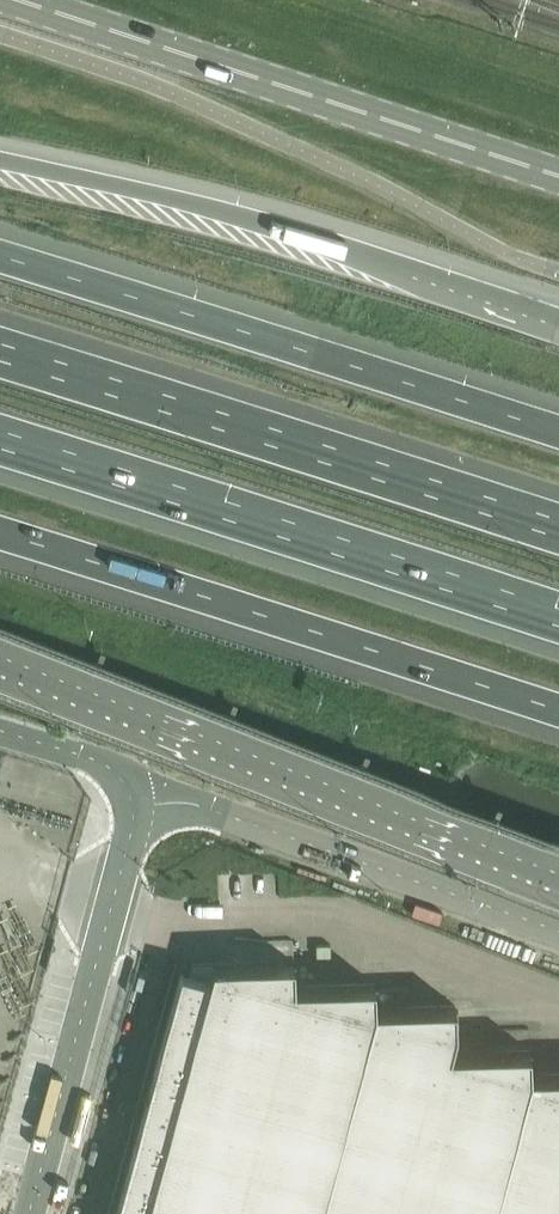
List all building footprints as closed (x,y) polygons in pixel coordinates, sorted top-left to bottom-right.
[(531,1074),(530,1050),(450,1053),(456,1030),(455,1005),(375,1008),(374,983),(295,986),(294,962),(192,965),(190,974),(182,972),(116,1213),(558,1213),(558,1074),(531,1074)]
